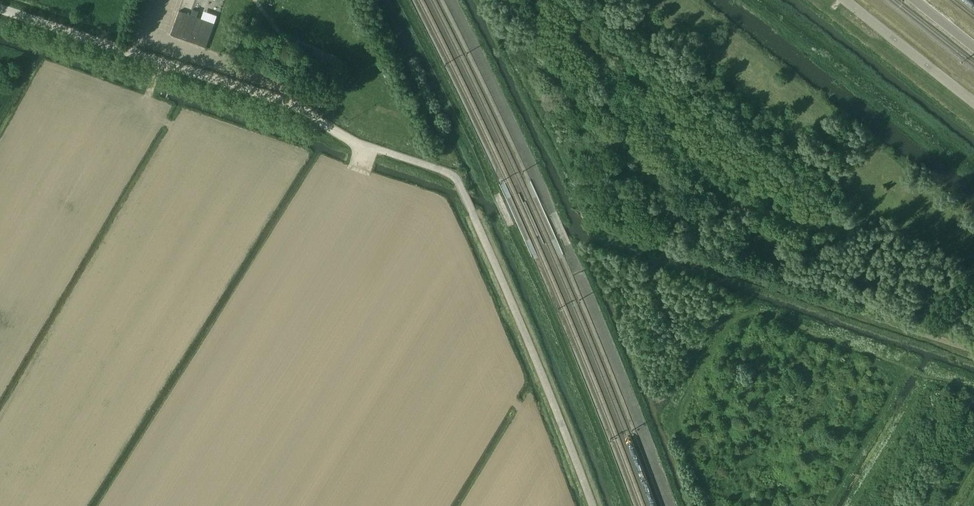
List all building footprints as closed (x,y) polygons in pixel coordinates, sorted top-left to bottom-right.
[(191,15),(179,10),(170,34),(206,47),(214,23),(197,17),(199,11),(193,9),(191,15)] [(329,75),(334,65),(325,61),(321,71),(329,75)]
